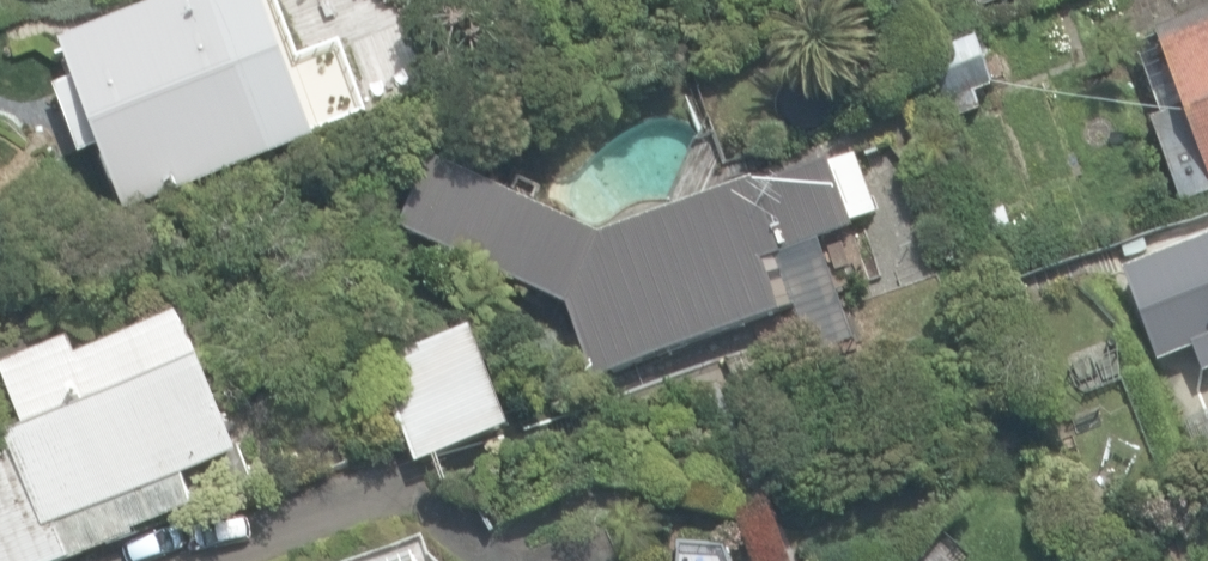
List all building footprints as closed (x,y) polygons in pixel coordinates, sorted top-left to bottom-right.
[(63,43),(77,80),(56,88),(80,152),(102,144),(127,211),(316,139),(314,132),(368,111),(343,43),(301,59),(279,0),(177,0),(63,43)] [(1181,201),(1207,191),(1207,9),(1153,28),(1182,108),(1151,119),(1181,201)] [(995,86),(975,38),(901,68),(923,124),(981,101),(978,93),(995,86)] [(587,377),(785,307),(770,264),(862,231),(856,214),(880,206),(860,150),(758,186),(755,176),(605,227),(433,156),(399,231),(562,307),(587,377)] [(1125,268),(1160,362),(1207,344),(1207,237),(1125,268)] [(135,537),(133,532),(196,509),(183,476),(241,455),(188,312),(76,354),(70,337),(0,363),(0,369),(23,433),(11,437),(16,452),(0,458),(0,560),(71,560),(135,537)] [(386,366),(420,463),(517,430),(483,332),(386,366)] [(1181,422),(1198,465),(1207,461),(1207,411),(1181,422)]
